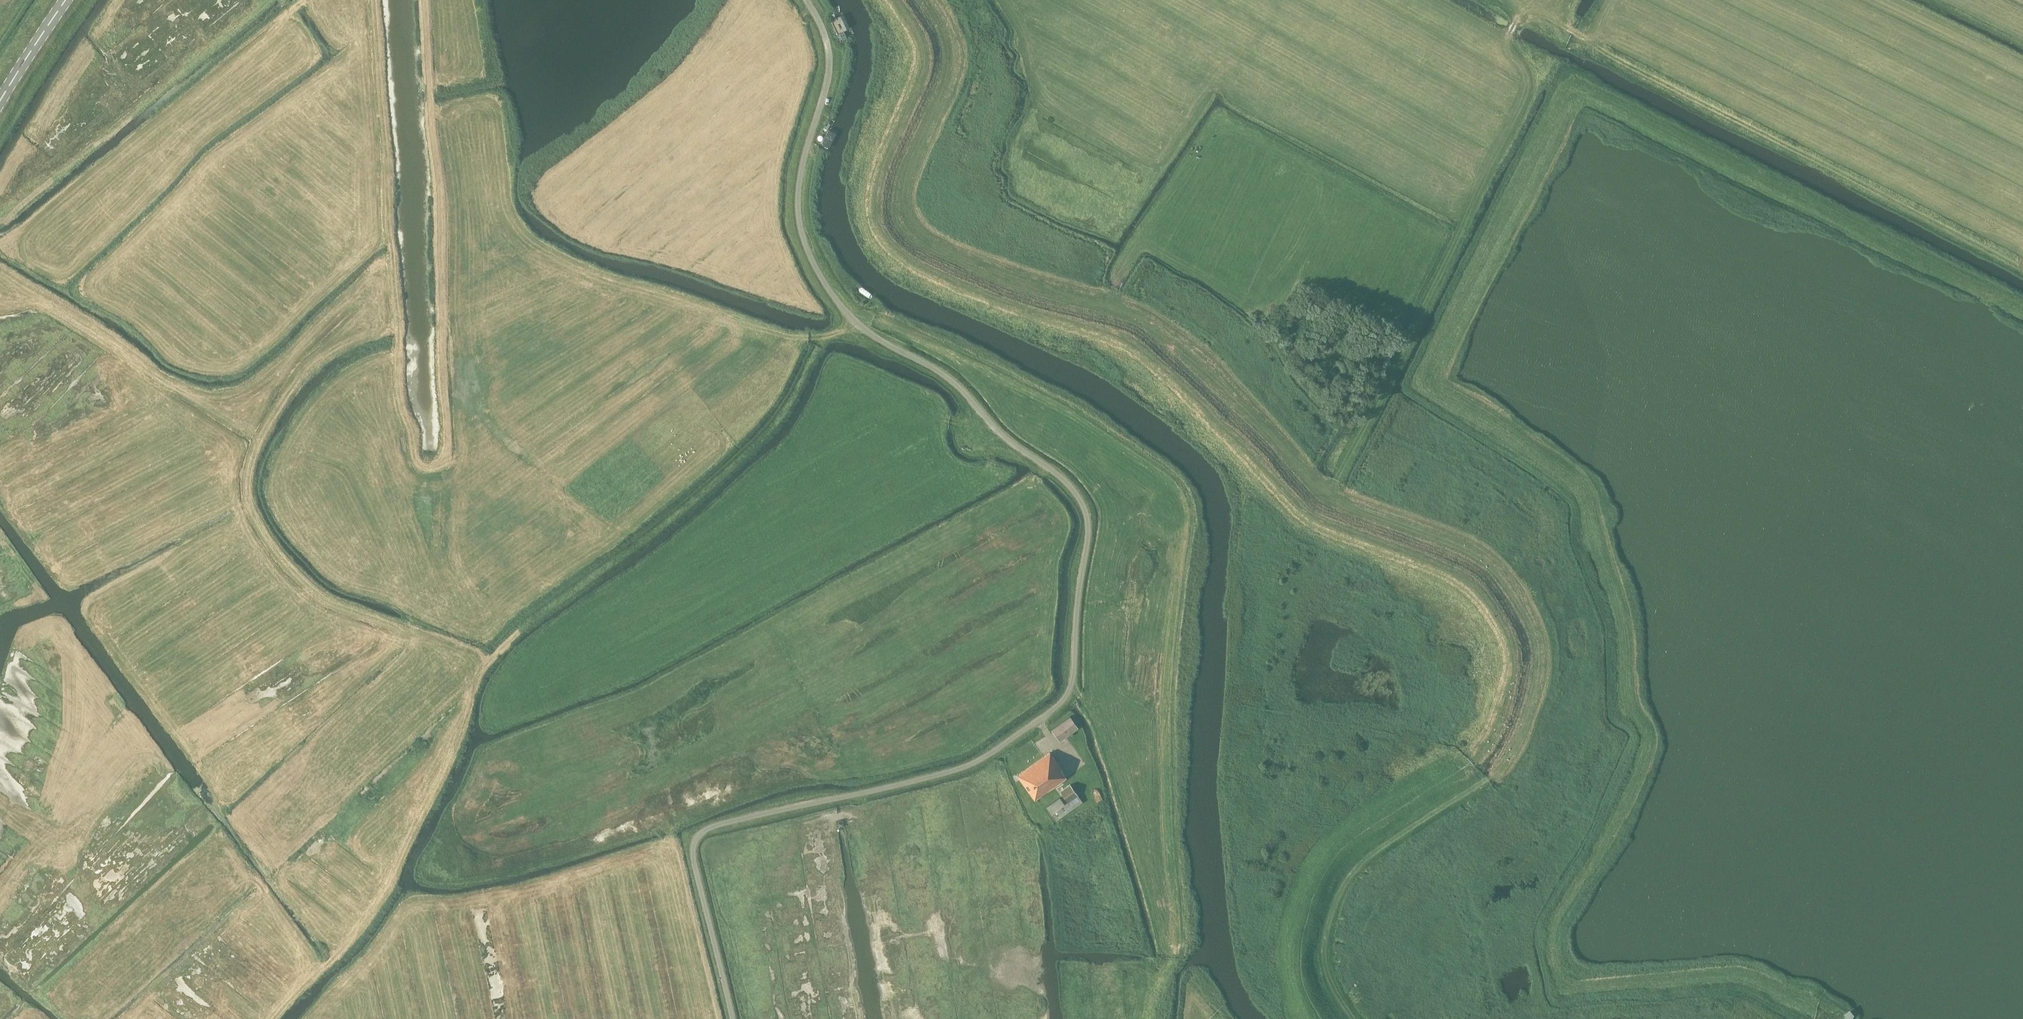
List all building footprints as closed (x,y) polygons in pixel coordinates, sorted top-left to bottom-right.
[(1332,324),(1325,339),(1335,344),(1343,329),(1332,324)] [(1070,716),(1051,729),(1059,742),(1078,728),(1070,716)] [(1017,775),(1034,800),(1066,778),(1061,771),(1063,770),(1049,751),(1017,775)] [(1082,802),(1070,784),(1060,791),(1067,802),(1064,804),(1059,797),(1046,807),(1056,821),(1082,802)] [(1854,1014),(1850,1008),(1845,1013),(1847,1018),(1851,1018),(1854,1014)]
